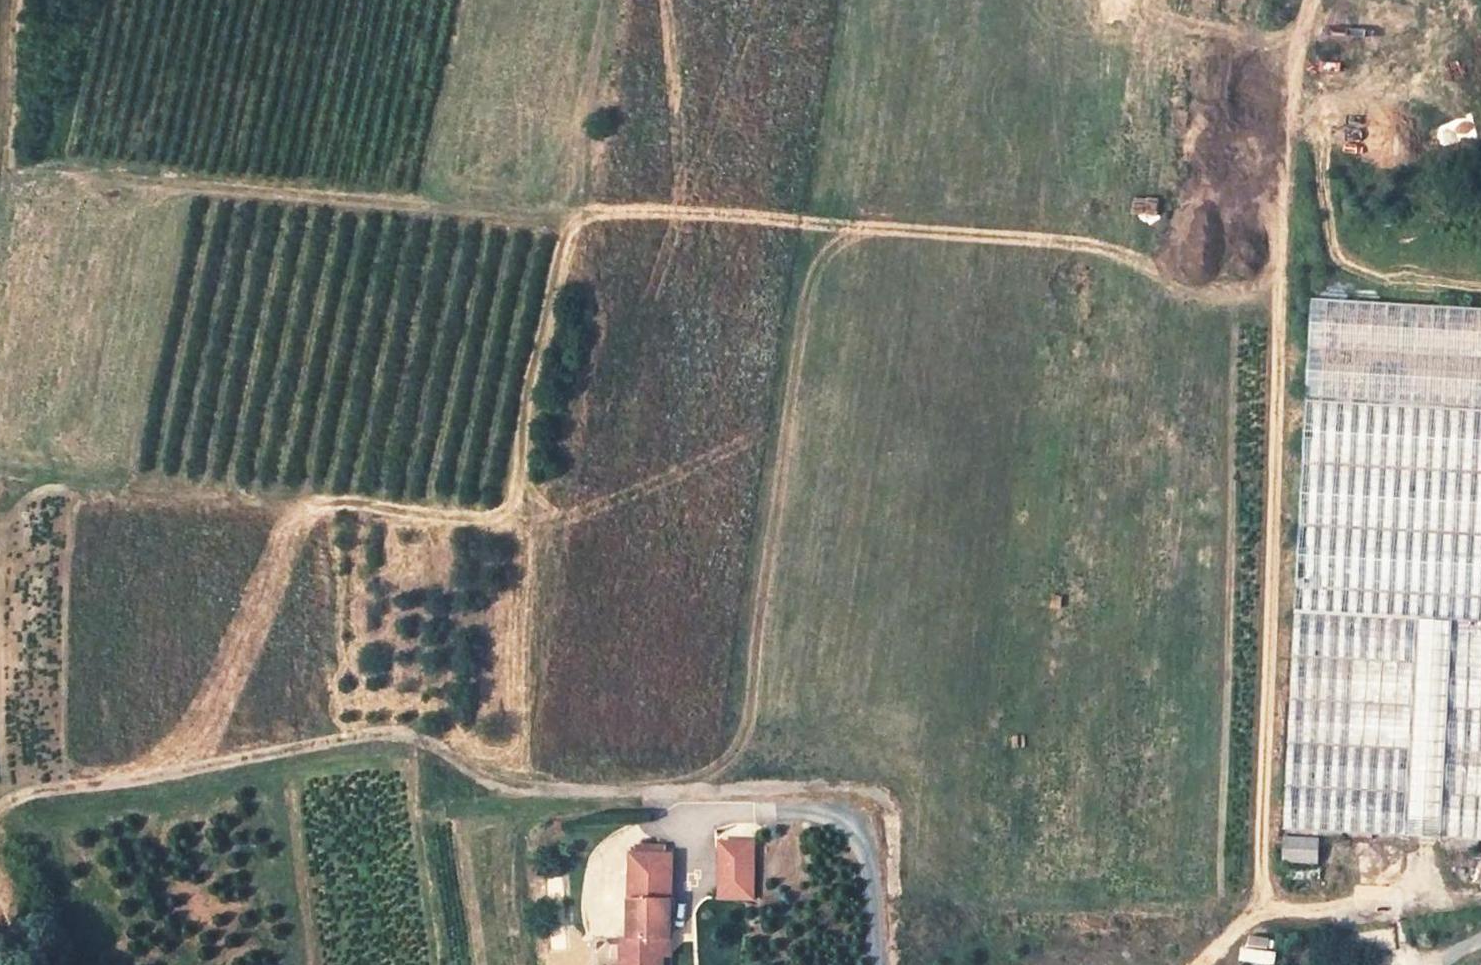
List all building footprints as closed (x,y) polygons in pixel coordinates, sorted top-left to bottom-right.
[(1314,296),(1283,833),(1480,844),(1480,305),(1314,296)] [(1321,838),(1293,838),(1293,861),(1320,862),(1321,838)] [(758,900),(759,839),(720,839),(719,900),(758,900)] [(627,852),(626,939),(619,940),(619,964),(665,964),(665,958),(673,958),(675,853),(627,852)]
